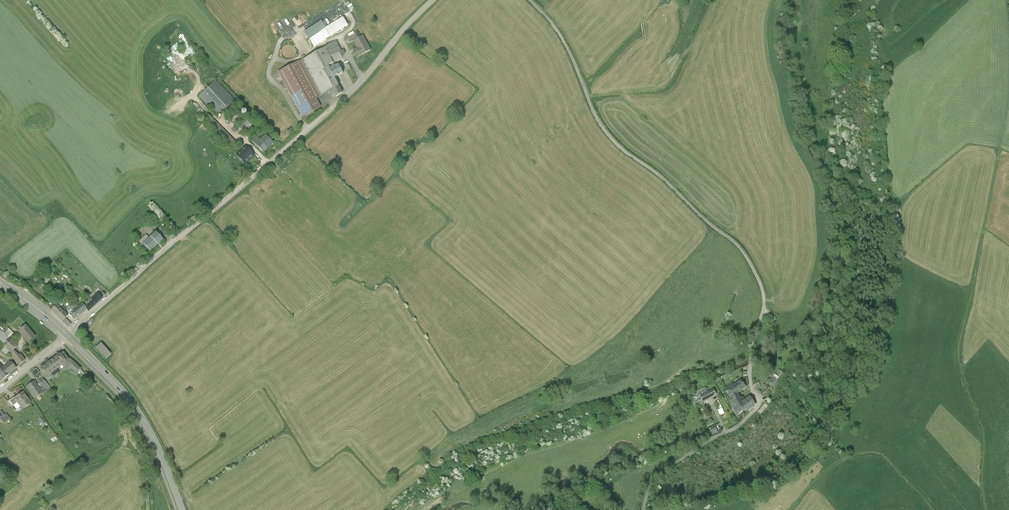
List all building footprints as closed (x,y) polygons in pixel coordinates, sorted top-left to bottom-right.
[(310,38),(315,47),(349,26),(344,18),(310,38)] [(349,43),(354,41),(358,39),(356,34),(347,38),(349,43)] [(372,51),(364,36),(358,39),(354,41),(358,48),(359,51),(354,53),(357,58),(372,51)] [(334,64),(343,59),(340,53),(342,52),(336,41),(324,47),(334,64)] [(295,55),(296,53),(295,50),(294,48),(292,46),(290,45),(288,45),(285,46),(283,47),(282,49),(281,51),(281,54),(282,56),(283,58),(285,59),(288,60),(290,60),(292,59),(294,57),(295,55)] [(324,47),(302,60),(321,95),(329,91),(333,98),(342,92),(335,78),(330,70),(328,67),(334,64),(324,47)] [(302,60),(278,72),(290,94),(302,117),(313,111),(320,106),(315,97),(321,95),(302,60)] [(340,65),(330,70),(335,78),(344,73),(340,65)] [(216,79),(198,96),(218,117),(236,99),(216,79)] [(241,120),(236,115),(231,120),(236,125),(241,120)] [(247,117),(237,127),(244,134),(247,131),(249,133),(256,126),(247,117)] [(231,151),(237,146),(211,119),(205,125),(231,151)] [(261,139),(258,135),(251,141),(263,153),(267,149),(272,144),(268,139),(265,136),(261,139)] [(255,156),(245,147),(236,156),(245,165),(255,156)] [(165,228),(161,232),(166,238),(170,234),(165,228)] [(149,239),(139,248),(146,256),(163,241),(156,233),(149,239)] [(139,248),(149,239),(146,236),(136,245),(139,248)] [(92,301),(96,306),(103,299),(102,298),(98,293),(91,299),(92,301)] [(68,316),(51,299),(45,305),(62,322),(65,318),(68,316)] [(89,312),(96,306),(92,301),(85,307),(87,310),(89,312)] [(70,309),(78,318),(87,310),(85,307),(82,304),(78,307),(76,304),(73,307),(70,309)] [(67,312),(74,321),(78,318),(70,309),(69,311),(67,312)] [(65,318),(62,322),(68,328),(71,324),(65,318)] [(19,332),(28,344),(37,338),(27,325),(19,332)] [(9,339),(14,333),(7,327),(2,332),(9,339)] [(9,339),(2,332),(0,330),(0,341),(4,344),(9,339)] [(9,352),(12,354),(16,351),(20,345),(12,340),(5,348),(9,352)] [(101,343),(96,348),(106,359),(111,355),(101,343)] [(26,361),(21,355),(19,356),(16,351),(12,354),(20,365),(26,361)] [(63,351),(50,362),(57,370),(62,366),(65,369),(69,366),(75,373),(79,370),(63,351)] [(11,360),(3,367),(9,375),(17,367),(11,360)] [(57,370),(50,362),(40,370),(47,377),(50,374),(53,378),(59,373),(57,370)] [(1,376),(4,380),(9,375),(3,367),(0,364),(0,375),(1,376)] [(779,377),(775,374),(769,381),(773,384),(779,377)] [(43,379),(39,382),(43,387),(47,392),(51,389),(43,379)] [(741,408),(745,405),(743,401),(737,393),(746,387),(740,380),(733,385),(732,383),(722,390),(724,393),(727,391),(733,400),(731,401),(734,406),(733,407),(737,414),(743,410),(741,408)] [(33,382),(26,387),(35,399),(43,393),(39,389),(33,382)] [(716,395),(713,389),(707,392),(700,395),(702,399),(703,401),(716,395)] [(31,402),(24,392),(15,398),(14,397),(7,402),(12,407),(18,403),(23,409),(31,402)] [(750,396),(743,401),(745,405),(741,408),(743,410),(745,409),(747,411),(755,405),(750,396)] [(770,404),(766,401),(758,410),(762,414),(770,404)] [(0,412),(0,421),(3,425),(10,419),(7,415),(5,416),(1,411),(0,412)] [(42,417),(37,421),(41,427),(46,423),(42,417)] [(718,430),(716,426),(707,430),(709,435),(718,430)]
